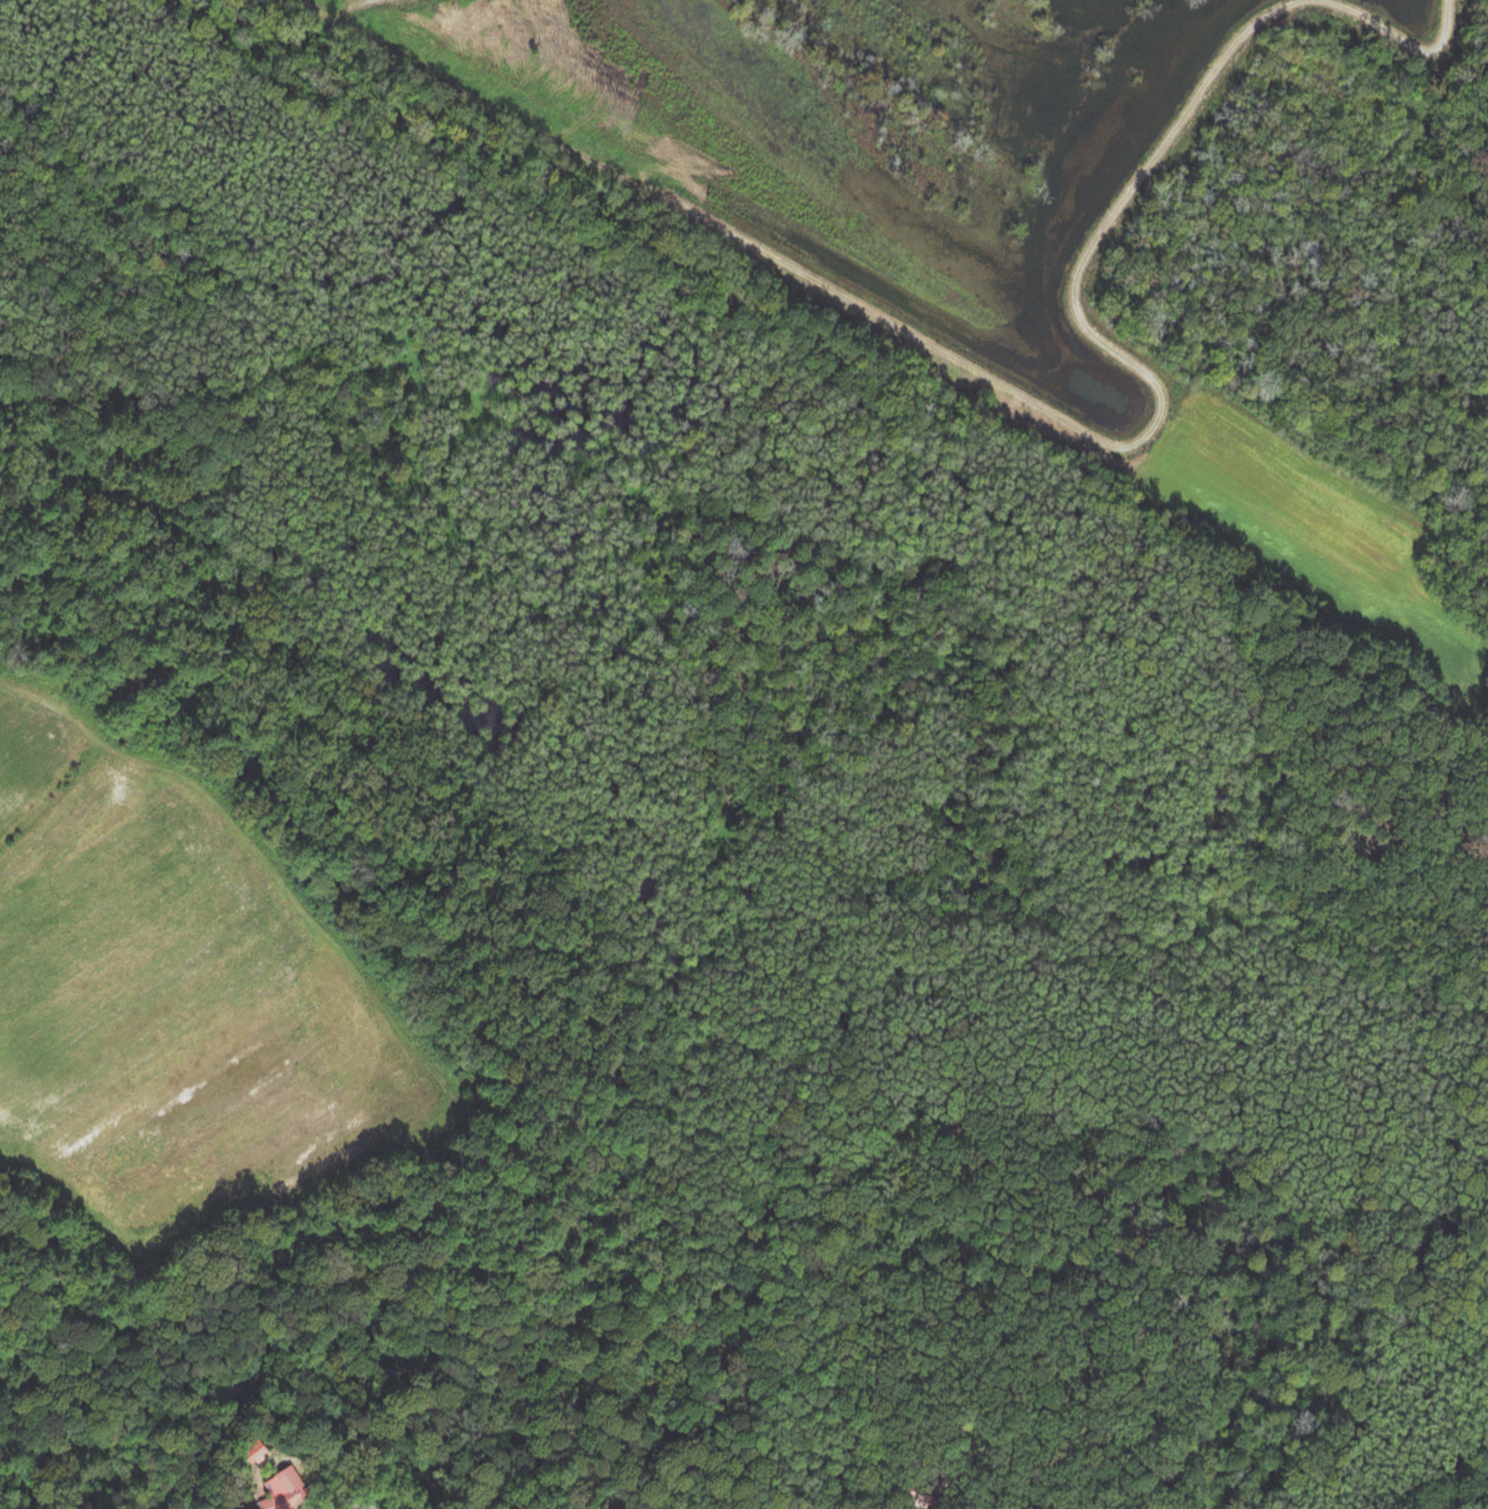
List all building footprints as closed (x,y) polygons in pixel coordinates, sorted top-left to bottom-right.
[(260,1508),(296,1508),(312,1502),(296,1469),(251,1490),(260,1508)] [(894,1501),(928,1508),(933,1486),(899,1479),(894,1501)]
